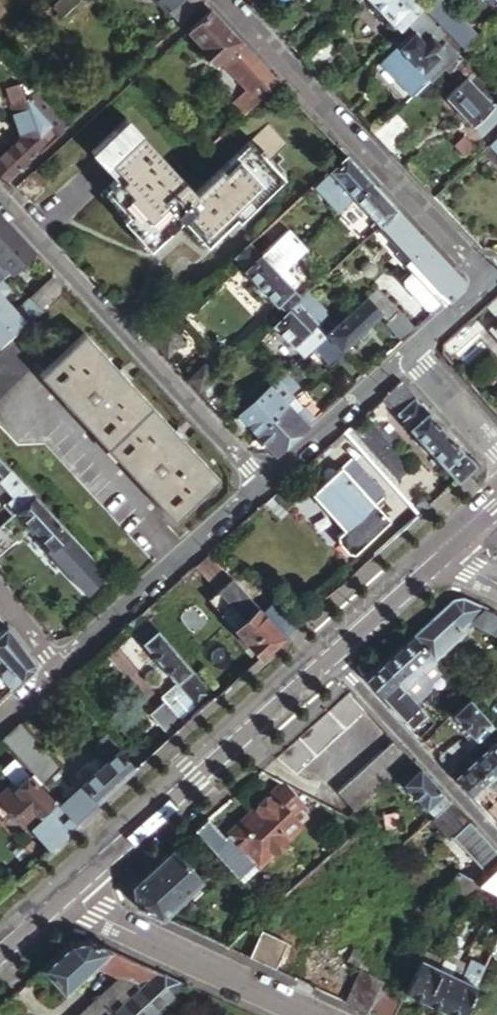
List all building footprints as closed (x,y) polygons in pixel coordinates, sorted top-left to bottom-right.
[(202,0),(156,0),(166,10),(168,9),(180,22),(203,1),(202,0)] [(425,8),(423,6),(417,0),(416,1),(410,7),(404,0),(371,0),(400,31),(421,11),(425,8)] [(442,0),(434,0),(427,7),(434,15),(445,3),(442,0)] [(434,15),(464,47),(476,36),(445,3),(434,15)] [(255,102),(278,81),(210,8),(187,29),(202,45),(201,51),(209,59),(215,60),(217,61),(218,60),(255,102)] [(421,11),(400,31),(391,40),(398,46),(374,68),(405,102),(455,54),(441,40),(439,43),(436,39),(442,34),(421,11)] [(463,48),(470,56),(483,43),(476,36),(464,47),(463,48)] [(329,37),(306,59),(317,72),(341,49),(329,37)] [(445,68),(459,83),(475,68),(461,53),(445,68)] [(459,83),(446,96),(479,133),(496,117),(496,92),(475,68),(459,83)] [(8,93),(11,105),(32,99),(32,97),(40,90),(37,86),(30,93),(23,86),(8,93)] [(0,155),(0,178),(4,183),(70,123),(65,118),(40,90),(32,97),(32,99),(11,105),(10,105),(20,137),(0,155)] [(116,178),(100,193),(147,245),(180,216),(203,241),(232,215),(237,220),(284,178),(269,161),(289,144),(271,123),(195,190),(126,118),(91,150),(116,178)] [(489,143),(496,152),(496,135),(489,143)] [(346,154),(314,183),(341,211),(356,197),(372,182),(346,154)] [(17,184),(31,199),(46,186),(32,171),(17,184)] [(399,210),(372,182),(356,197),(378,220),(370,226),(367,223),(358,231),(366,240),(385,222),(399,210)] [(463,280),(399,210),(385,222),(405,245),(397,252),(406,262),(393,273),(430,312),(441,302),(443,304),(464,286),(463,280)] [(10,270),(32,250),(0,216),(0,279),(10,270)] [(307,249),(303,244),(290,229),(261,255),(288,286),(295,280),(285,269),(307,249)] [(261,255),(249,242),(234,257),(244,268),(243,269),(273,303),(274,302),(284,313),(297,302),(300,299),(288,286),(261,255)] [(32,321),(65,289),(67,287),(54,273),(29,296),(36,305),(28,313),(27,316),(32,321)] [(0,281),(0,342),(24,320),(0,294),(7,288),(0,281)] [(326,334),(327,335),(341,350),(380,313),(388,321),(399,311),(377,287),(326,334)] [(307,293),(300,299),(297,302),(317,324),(327,315),(307,293)] [(317,324),(297,302),(284,313),(273,324),(302,356),(314,346),(327,335),(326,334),(317,324)] [(399,311),(388,321),(404,339),(416,328),(399,311)] [(169,317),(147,336),(165,356),(186,336),(169,317)] [(41,373),(175,517),(218,477),(83,333),(41,373)] [(330,365),(344,354),(341,350),(327,335),(314,346),(330,365)] [(0,352),(0,394),(33,363),(12,340),(0,352)] [(286,370),(238,411),(257,432),(286,406),(295,398),(292,395),(301,388),(286,370)] [(401,382),(382,400),(424,445),(443,428),(401,382)] [(295,398),(286,406),(295,416),(304,408),(295,398)] [(257,432),(276,453),(314,419),(304,408),(295,416),(286,406),(257,432)] [(424,445),(458,482),(477,465),(443,428),(424,445)] [(367,431),(352,444),(387,482),(402,468),(400,467),(367,431)] [(5,471),(9,467),(0,457),(0,475),(5,471)] [(9,467),(5,471),(0,475),(0,482),(12,494),(5,500),(3,503),(12,513),(17,509),(19,507),(34,494),(9,467)] [(377,508),(342,469),(313,496),(347,535),(377,508)] [(0,482),(0,494),(5,500),(12,494),(0,482)] [(58,520),(34,494),(19,507),(17,509),(50,546),(53,543),(73,565),(87,552),(58,520)] [(2,571),(15,562),(0,543),(0,569),(2,571)] [(53,543),(50,546),(34,561),(62,592),(74,595),(85,593),(107,573),(87,552),(73,565),(53,543)] [(261,658),(285,636),(262,612),(209,554),(194,567),(231,607),(244,621),(235,628),(261,658)] [(411,636),(434,661),(472,627),(495,637),(496,633),(496,615),(484,609),(485,608),(461,598),(452,599),(411,636)] [(262,612),(285,636),(298,625),(275,600),(262,612)] [(244,621),(231,607),(222,614),(235,628),(244,621)] [(215,699),(141,615),(126,628),(184,693),(201,711),(215,699)] [(6,627),(0,632),(0,656),(11,668),(3,675),(4,678),(12,689),(34,669),(34,663),(6,627)] [(434,661),(411,636),(380,664),(403,690),(413,701),(425,691),(425,682),(440,668),(434,661)] [(401,720),(417,706),(413,701),(403,690),(380,664),(364,679),(401,720)] [(348,692),(273,759),(294,775),(367,712),(348,692)] [(180,730),(201,711),(184,693),(164,712),(180,730)] [(494,727),(469,699),(452,713),(478,742),(494,727)] [(431,722),(417,706),(401,720),(415,735),(431,722)] [(164,745),(180,730),(164,712),(160,707),(144,722),(164,745)] [(21,723),(3,739),(49,793),(68,776),(21,723)] [(98,758),(104,764),(120,750),(106,733),(98,740),(98,758)] [(437,759),(447,770),(470,749),(460,738),(437,759)] [(492,745),(487,750),(496,761),(496,741),(492,745)] [(360,811),(413,761),(395,743),(342,792),(360,811)] [(76,823),(135,770),(120,750),(104,764),(59,805),(76,823)] [(487,750),(455,779),(471,795),(487,781),(496,772),(496,761),(487,750)] [(434,817),(450,802),(419,768),(403,783),(434,817)] [(487,781),(496,792),(496,772),(487,781)] [(76,823),(59,805),(55,799),(52,801),(31,776),(16,789),(11,784),(0,794),(0,800),(23,826),(35,816),(57,841),(76,823)] [(287,784),(284,783),(269,796),(264,794),(255,802),(254,807),(253,808),(284,845),(304,827),(294,815),(305,804),(287,784)] [(434,817),(431,819),(449,839),(453,836),(469,822),(450,802),(434,817)] [(489,811),(496,819),(496,803),(489,811)] [(206,819),(193,831),(239,880),(256,863),(259,868),(284,845),(253,808),(221,836),(206,819)] [(496,867),(496,852),(469,822),(453,836),(492,879),(496,867)] [(201,881),(171,850),(132,885),(135,905),(161,918),(201,881)] [(490,902),(496,890),(489,886),(475,879),(457,870),(448,890),(480,906),(483,899),(490,902)] [(288,943),(262,932),(249,958),(275,970),(288,943)] [(106,955),(112,950),(89,939),(68,943),(40,967),(63,993),(106,955)] [(406,991),(424,999),(444,958),(424,949),(406,991)] [(106,955),(150,976),(156,971),(112,950),(106,955)] [(396,995),(406,975),(355,951),(348,966),(361,972),(382,981),(379,987),(396,995)] [(442,1008),(464,961),(446,953),(444,958),(424,999),(442,1008)] [(483,969),(464,961),(442,1008),(458,1014),(461,1014),(483,969)] [(156,971),(150,976),(106,1014),(152,1014),(187,985),(156,971)] [(361,972),(346,1003),(367,1013),(379,987),(382,981),(361,972)] [(396,995),(379,987),(367,1013),(372,1014),(386,1014),(396,995)] [(386,1014),(395,1014),(402,998),(396,995),(386,1014)]
